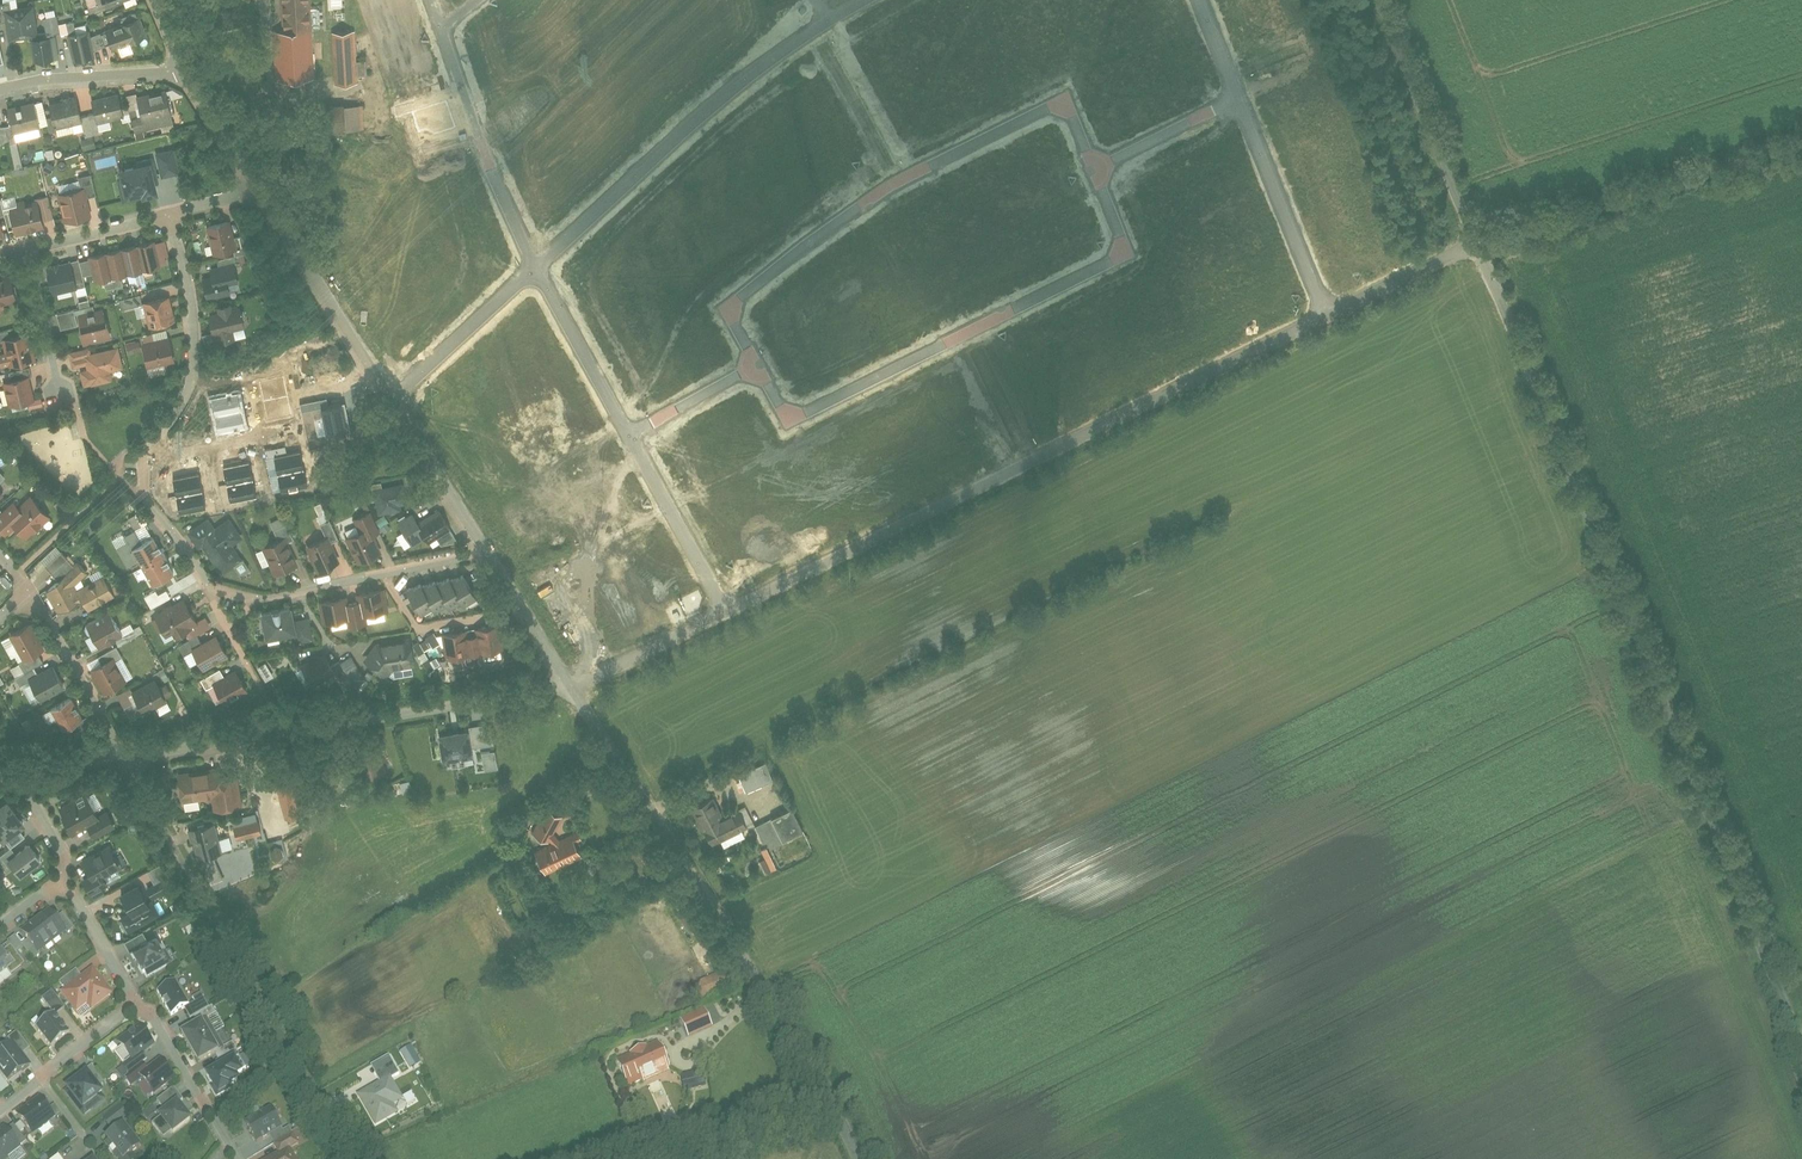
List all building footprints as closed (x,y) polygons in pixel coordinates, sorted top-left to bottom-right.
[(107,9),(131,0),(104,0),(107,9)] [(283,30),(312,28),(309,0),(281,0),(283,30)] [(36,5),(4,10),(9,40),(41,35),(36,5)] [(147,36),(141,19),(109,30),(115,47),(147,36)] [(315,78),(312,28),(283,30),(273,31),(276,81),(315,78)] [(355,29),(332,31),(337,86),(360,84),(355,29)] [(90,31),(69,35),(75,62),(96,57),(90,31)] [(54,36),(31,39),(35,63),(57,59),(54,36)] [(359,75),(368,74),(368,59),(358,60),(359,75)] [(173,114),(167,89),(138,96),(144,120),(173,114)] [(125,117),(120,93),(93,99),(98,122),(125,117)] [(83,122),(77,98),(51,104),(56,128),(83,122)] [(457,129),(448,100),(417,109),(414,100),(393,107),(397,118),(412,113),(420,140),(457,129)] [(36,103),(9,109),(15,133),(41,127),(36,103)] [(331,104),(331,130),(364,130),(365,105),(331,104)] [(20,158),(19,143),(12,143),(13,159),(20,158)] [(157,152),(159,159),(163,178),(182,173),(176,148),(157,152)] [(167,192),(163,178),(159,159),(155,160),(154,157),(136,161),(137,164),(120,168),(122,179),(119,180),(124,202),(143,198),(144,199),(163,195),(162,193),(167,192)] [(58,194),(65,223),(92,216),(85,188),(58,194)] [(10,206),(17,235),(46,228),(39,199),(10,206)] [(230,221),(206,226),(213,255),(237,250),(230,221)] [(89,257),(96,284),(163,267),(157,240),(141,244),(138,245),(107,252),(104,253),(89,257)] [(230,283),(241,280),(234,256),(218,261),(220,268),(211,270),(212,276),(204,279),(209,298),(233,291),(230,283)] [(49,295),(77,288),(71,263),(43,269),(49,295)] [(0,277),(0,305),(19,300),(13,274),(0,277)] [(121,298),(123,308),(143,304),(142,294),(121,298)] [(176,322),(171,296),(144,302),(150,328),(176,322)] [(244,305),(208,312),(212,334),(217,334),(219,343),(233,340),(231,331),(248,327),(244,305)] [(77,316),(84,345),(112,338),(105,309),(77,316)] [(175,360),(170,336),(154,339),(153,333),(142,335),(144,342),(142,343),(147,366),(175,360)] [(37,361),(30,334),(3,341),(10,368),(37,361)] [(124,368),(119,346),(84,355),(85,357),(72,360),(75,369),(87,366),(88,370),(81,372),(85,387),(114,380),(112,371),(124,368)] [(304,351),(313,390),(338,385),(329,346),(304,351)] [(294,413),(286,374),(259,380),(268,419),(294,413)] [(30,375),(2,382),(9,409),(37,402),(30,375)] [(219,431),(245,425),(238,391),(212,396),(219,431)] [(343,402),(322,406),(328,433),(349,429),(343,402)] [(300,449),(275,455),(282,489),(308,483),(300,449)] [(250,460),(224,466),(231,499),(257,494),(250,460)] [(199,472),(174,477),(181,511),(206,506),(199,472)] [(376,493),(379,514),(402,510),(401,506),(406,505),(403,485),(383,488),(383,492),(376,493)] [(32,496),(20,507),(14,502),(0,515),(0,529),(8,537),(18,527),(28,537),(51,516),(32,496)] [(414,546),(426,539),(428,543),(452,530),(440,511),(419,523),(414,513),(399,521),(414,546)] [(203,545),(223,574),(244,559),(233,543),(243,537),(230,518),(217,527),(211,517),(188,532),(199,548),(203,545)] [(369,527),(345,538),(358,564),(381,554),(369,527)] [(329,534),(306,545),(319,573),(342,561),(329,534)] [(157,535),(133,549),(154,586),(178,573),(173,563),(163,545),(157,535)] [(285,537),(262,547),(276,577),(299,566),(285,537)] [(78,561),(47,591),(59,613),(81,600),(74,587),(89,571),(78,561)] [(468,573),(455,580),(466,600),(468,604),(482,597),(468,573)] [(116,595),(105,575),(78,589),(90,610),(116,595)] [(452,576),(439,583),(450,603),(452,607),(466,600),(455,580),(452,576)] [(436,579),(423,586),(434,606),(437,610),(450,603),(439,583),(436,579)] [(421,582),(408,590),(421,614),(434,606),(423,586),(421,582)] [(151,607),(176,596),(172,587),(159,593),(157,589),(146,594),(151,607)] [(384,589),(357,594),(361,615),(388,611),(384,589)] [(348,596),(319,601),(324,624),(352,619),(348,596)] [(198,619),(185,597),(154,615),(167,637),(175,632),(178,638),(191,631),(187,625),(198,619)] [(263,611),(268,639),(300,634),(295,606),(263,611)] [(93,636),(99,647),(124,634),(111,611),(86,625),(85,630),(88,635),(93,636)] [(32,623),(10,635),(24,661),(47,649),(32,623)] [(501,624),(476,628),(480,654),(505,650),(501,624)] [(469,656),(465,631),(436,636),(438,647),(444,646),(447,660),(469,656)] [(230,655),(218,634),(193,649),(205,669),(230,655)] [(412,638),(378,644),(366,661),(383,674),(386,670),(416,665),(412,638)] [(338,673),(325,652),(301,666),(314,688),(338,673)] [(91,670),(104,695),(128,682),(114,657),(91,670)] [(66,687),(53,666),(30,678),(43,700),(66,687)] [(249,690),(238,670),(214,684),(225,704),(249,690)] [(168,702),(156,680),(132,693),(144,715),(168,702)] [(84,720),(72,698),(52,710),(64,731),(84,720)] [(45,715),(49,721),(55,717),(51,711),(45,715)] [(475,757),(471,730),(441,734),(443,748),(445,761),(475,757)] [(484,751),(485,770),(499,769),(498,751),(484,751)] [(766,762),(738,775),(747,794),(775,780),(766,762)] [(217,811),(242,807),(237,777),(222,779),(220,766),(178,773),(183,801),(215,796),(217,811)] [(292,783),(276,788),(286,817),(302,812),(292,783)] [(59,810),(72,835),(101,820),(88,795),(59,810)] [(4,841),(28,823),(9,798),(0,805),(0,836),(4,841)] [(711,798),(690,809),(710,845),(749,824),(740,808),(721,818),(711,798)] [(553,841),(565,817),(545,807),(533,831),(553,841)] [(792,807),(755,826),(767,851),(805,832),(792,807)] [(261,819),(234,826),(238,840),(264,833),(261,819)] [(215,821),(190,828),(199,859),(223,852),(215,821)] [(574,832),(534,850),(543,870),(583,853),(574,832)] [(45,861),(31,843),(9,860),(23,878),(45,861)] [(109,845),(82,860),(92,880),(120,866),(109,845)] [(210,884),(224,880),(216,857),(203,861),(210,884)] [(120,918),(129,932),(164,912),(156,897),(149,901),(139,884),(121,894),(127,904),(131,912),(120,918)] [(679,912),(691,930),(700,924),(692,912),(696,910),(692,904),(679,912)] [(51,906),(20,929),(40,954),(70,932),(51,906)] [(12,934),(4,940),(5,942),(0,946),(0,980),(22,963),(13,951),(20,946),(12,934)] [(130,951),(144,974),(169,960),(155,937),(130,951)] [(115,994),(94,967),(61,991),(78,1013),(88,1005),(93,1011),(115,994)] [(695,981),(702,999),(736,986),(729,968),(695,981)] [(157,990),(171,1015),(194,1002),(179,977),(157,990)] [(145,987),(149,997),(158,993),(154,983),(145,987)] [(680,1018),(689,1037),(714,1026),(706,1007),(680,1018)] [(56,1012),(36,1028),(51,1048),(72,1032),(56,1012)] [(207,1016),(181,1031),(200,1063),(226,1048),(207,1016)] [(155,1040),(141,1022),(118,1040),(132,1058),(155,1040)] [(661,1041),(617,1059),(628,1087),(673,1068),(661,1041)] [(8,1083),(32,1065),(14,1043),(0,1054),(0,1073),(8,1083)] [(178,1079),(161,1058),(140,1075),(156,1096),(178,1079)] [(239,1058),(209,1075),(221,1095),(242,1083),(240,1078),(248,1074),(239,1058)] [(101,1092),(84,1070),(63,1086),(66,1090),(63,1092),(81,1116),(103,1100),(99,1094),(101,1092)] [(683,1073),(685,1090),(707,1088),(705,1071),(683,1073)] [(403,1100),(390,1077),(357,1094),(375,1127),(398,1114),(393,1105),(403,1100)] [(56,1117),(40,1097),(26,1108),(17,1115),(32,1135),(56,1117)] [(174,1134),(194,1119),(179,1100),(159,1115),(174,1134)] [(114,1122),(124,1113),(118,1106),(108,1115),(114,1122)] [(150,1107),(143,1112),(148,1118),(155,1114),(150,1107)] [(270,1107),(242,1122),(254,1143),(282,1127),(270,1107)] [(107,1137),(124,1158),(129,1158),(145,1146),(127,1122),(107,1137)] [(0,1131),(0,1158),(5,1158),(22,1146),(6,1126),(0,1131)] [(290,1147),(268,1158),(296,1158),(290,1147)]
